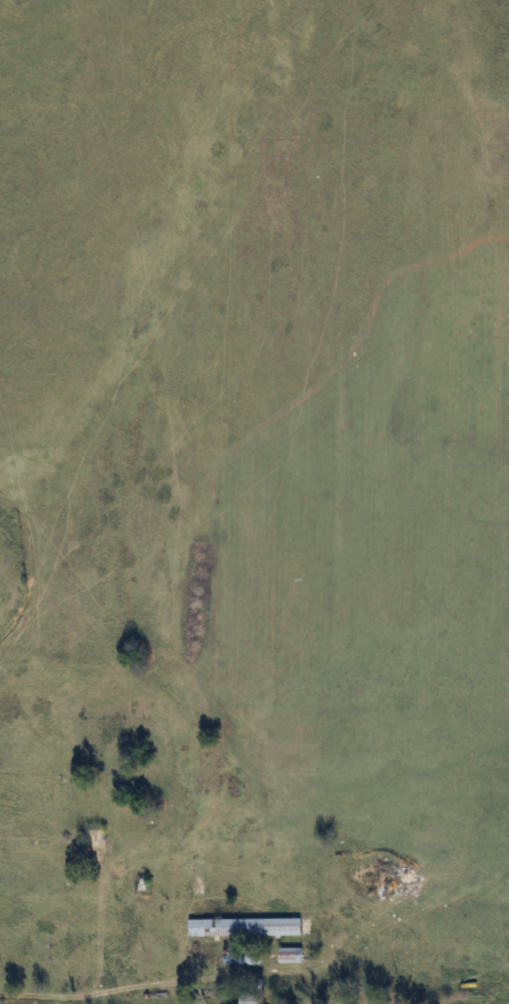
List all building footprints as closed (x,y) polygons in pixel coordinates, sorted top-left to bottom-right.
[(189,920),(189,937),(301,937),(301,920),(189,920)] [(279,964),(298,964),(298,949),(279,949),(279,964)] [(257,995),(239,995),(239,1003),(257,1003),(257,995)]
